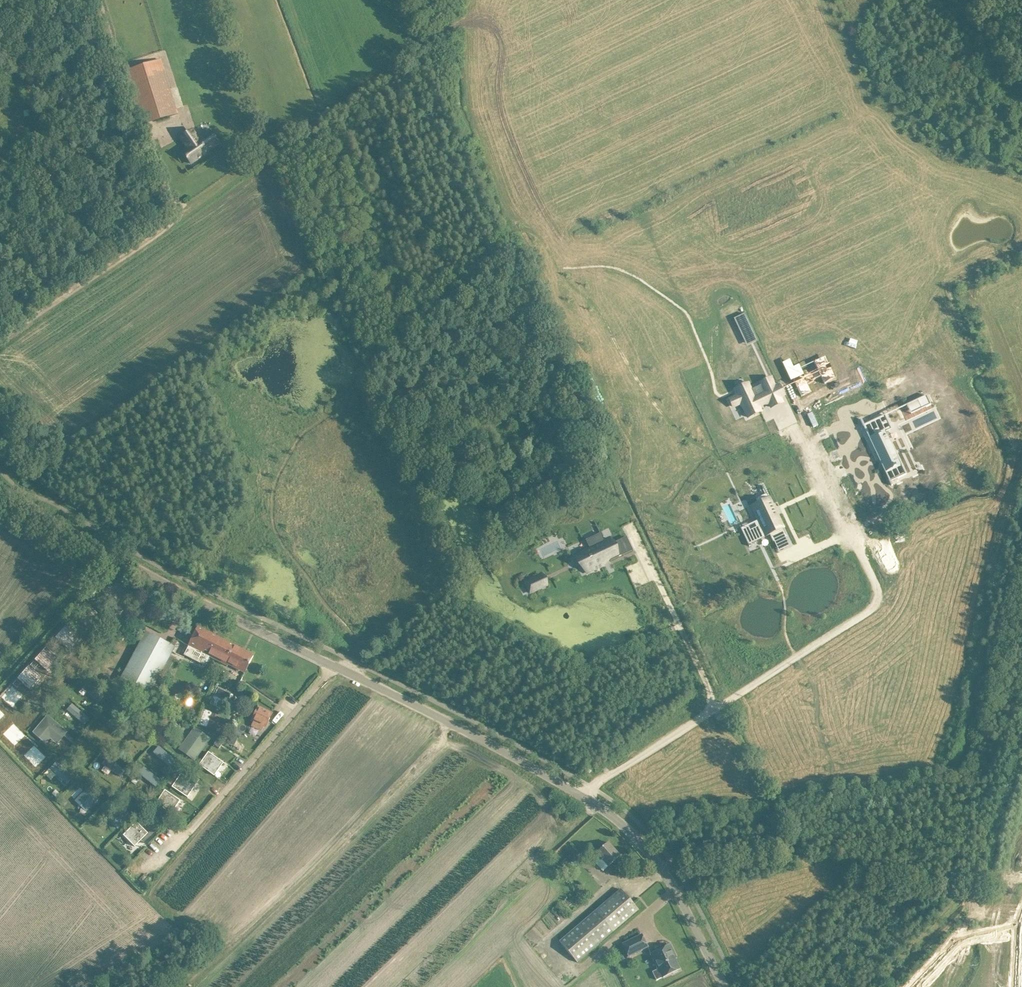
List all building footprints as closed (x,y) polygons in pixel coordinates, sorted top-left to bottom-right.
[(178,113),(176,108),(170,87),(161,59),(125,70),(142,124),(178,113)] [(192,129),(180,137),(188,148),(183,152),(191,163),(207,152),(206,150),(217,143),(210,133),(200,140),(192,129)] [(749,324),(742,328),(747,338),(755,335),(749,324)] [(790,359),(782,363),(790,381),(793,380),(801,397),(812,392),(809,384),(814,382),(813,381),(821,377),(824,385),(837,378),(826,356),(813,362),(817,369),(804,375),(799,364),(793,367),(790,359)] [(737,395),(730,399),(733,407),(741,403),(748,417),(761,411),(759,407),(768,402),(771,407),(782,402),(779,397),(785,394),(780,385),(775,388),(771,378),(760,383),(761,385),(751,390),(749,387),(736,393),(737,395)] [(926,395),(917,400),(921,409),(931,405),(926,395)] [(884,415),(864,425),(870,438),(869,439),(875,450),(877,449),(881,458),(879,459),(885,471),(884,471),(890,482),(906,475),(895,451),(893,452),(889,443),(890,443),(886,432),(891,430),(884,415)] [(741,527),(740,528),(749,546),(750,546),(750,545),(749,543),(769,533),(770,535),(773,542),(774,541),(785,535),(785,536),(786,536),(766,493),(765,494),(766,495),(757,499),(757,498),(756,498),(758,503),(752,506),(759,520),(762,527),(758,529),(758,528),(750,531),(751,533),(745,535),(742,528),(741,527)] [(590,548),(577,554),(582,565),(584,564),(588,573),(602,567),(601,565),(600,564),(610,559),(611,560),(622,555),(617,544),(613,545),(610,539),(604,542),(600,533),(586,540),(590,548)] [(532,578),(524,582),(530,595),(538,591),(532,578)] [(85,603),(74,615),(86,626),(97,613),(85,603)] [(139,606),(134,615),(143,621),(149,611),(139,606)] [(66,625),(55,637),(68,648),(79,636),(66,625)] [(189,646),(184,655),(206,666),(210,656),(228,665),(229,663),(245,672),(249,665),(253,656),(198,628),(189,646)] [(146,632),(120,680),(149,696),(154,686),(159,676),(175,647),(146,632)] [(46,647),(35,659),(47,670),(58,658),(46,647)] [(34,660),(30,665),(34,669),(38,664),(34,660)] [(28,666),(17,678),(29,689),(40,677),(28,666)] [(100,702),(104,697),(87,681),(83,686),(100,702)] [(75,702),(68,708),(84,725),(91,719),(75,702)] [(254,721),(252,725),(262,730),(264,726),(266,727),(272,713),(258,707),(252,720),(254,721)] [(198,724),(216,731),(223,713),(214,710),(213,712),(204,709),(198,724)] [(48,716),(34,733),(41,739),(49,729),(62,739),(67,733),(48,716)] [(195,729),(179,750),(185,754),(194,760),(209,739),(195,729)] [(225,734),(222,739),(228,742),(231,737),(225,734)] [(46,763),(52,757),(37,742),(32,747),(46,763)] [(151,753),(170,767),(176,758),(156,745),(151,753)] [(58,760),(52,767),(67,783),(74,777),(58,760)] [(143,776),(154,788),(161,781),(150,769),(143,776)] [(176,771),(172,777),(177,780),(181,775),(176,771)] [(176,781),(173,787),(188,797),(196,785),(181,774),(181,775),(177,780),(176,781)] [(172,778),(168,784),(173,787),(176,781),(172,778)] [(87,788),(75,801),(86,812),(99,799),(87,788)] [(165,791),(157,803),(172,813),(180,801),(165,791)] [(63,797),(58,802),(62,805),(66,801),(63,797)] [(119,806),(107,818),(118,829),(130,816),(119,806)] [(136,823),(123,836),(134,846),(147,833),(136,823)] [(595,854),(596,855),(592,859),(602,871),(608,866),(620,856),(608,842),(595,854)] [(573,852),(567,857),(570,861),(576,856),(573,852)] [(621,889),(596,910),(560,941),(577,962),(638,910),(621,889)] [(986,911),(1009,916),(1011,908),(988,902),(986,911)] [(986,940),(1005,955),(1010,948),(991,934),(986,940)] [(642,935),(623,944),(629,956),(648,947),(642,935)] [(651,954),(658,969),(652,972),(657,980),(660,979),(662,978),(672,973),(673,973),(678,971),(678,970),(680,969),(673,954),(674,953),(670,945),(651,954)] [(1001,986),(1006,980),(987,966),(982,973),(1001,986)]
